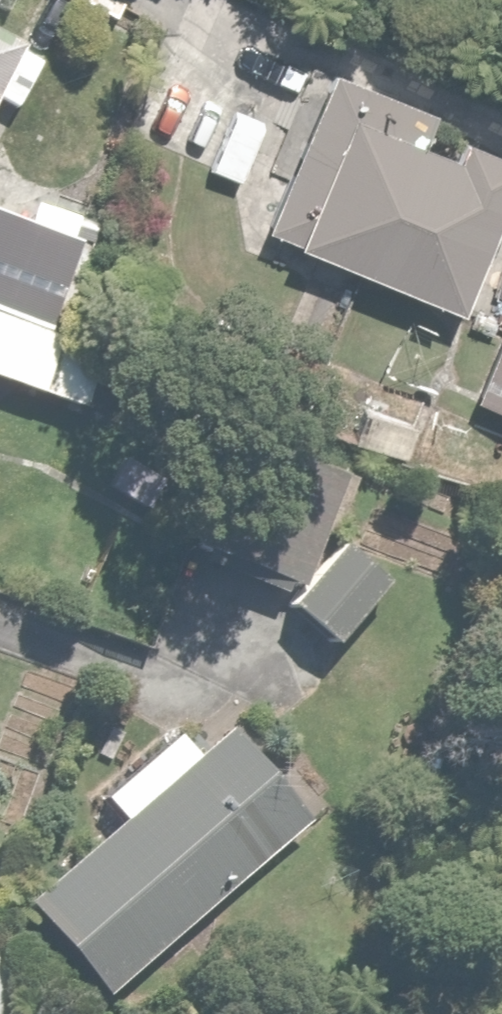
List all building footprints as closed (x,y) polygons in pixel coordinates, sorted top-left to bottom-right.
[(227,26),(205,65),(267,100),(290,61),(227,26)] [(0,33),(0,108),(31,49),(0,33)] [(333,68),(265,232),(467,316),(501,231),(501,150),(461,133),(454,150),(425,138),(436,111),(333,68)] [(27,220),(0,210),(0,387),(74,412),(135,236),(34,201),(27,220)] [(473,396),(501,408),(501,329),(473,396)] [(280,599),(285,586),(294,590),(345,472),(242,427),(241,429),(191,545),(201,549),(195,562),(280,599)] [(395,581),(342,537),(285,606),(338,649),(395,581)] [(95,799),(116,824),(19,904),(99,1000),(308,827),(229,732),(198,758),(176,732),(95,799)] [(32,812),(49,772),(1,752),(0,754),(0,823),(8,826),(17,805),(32,812)] [(0,957),(0,1013),(13,1013),(30,969),(0,957)]
